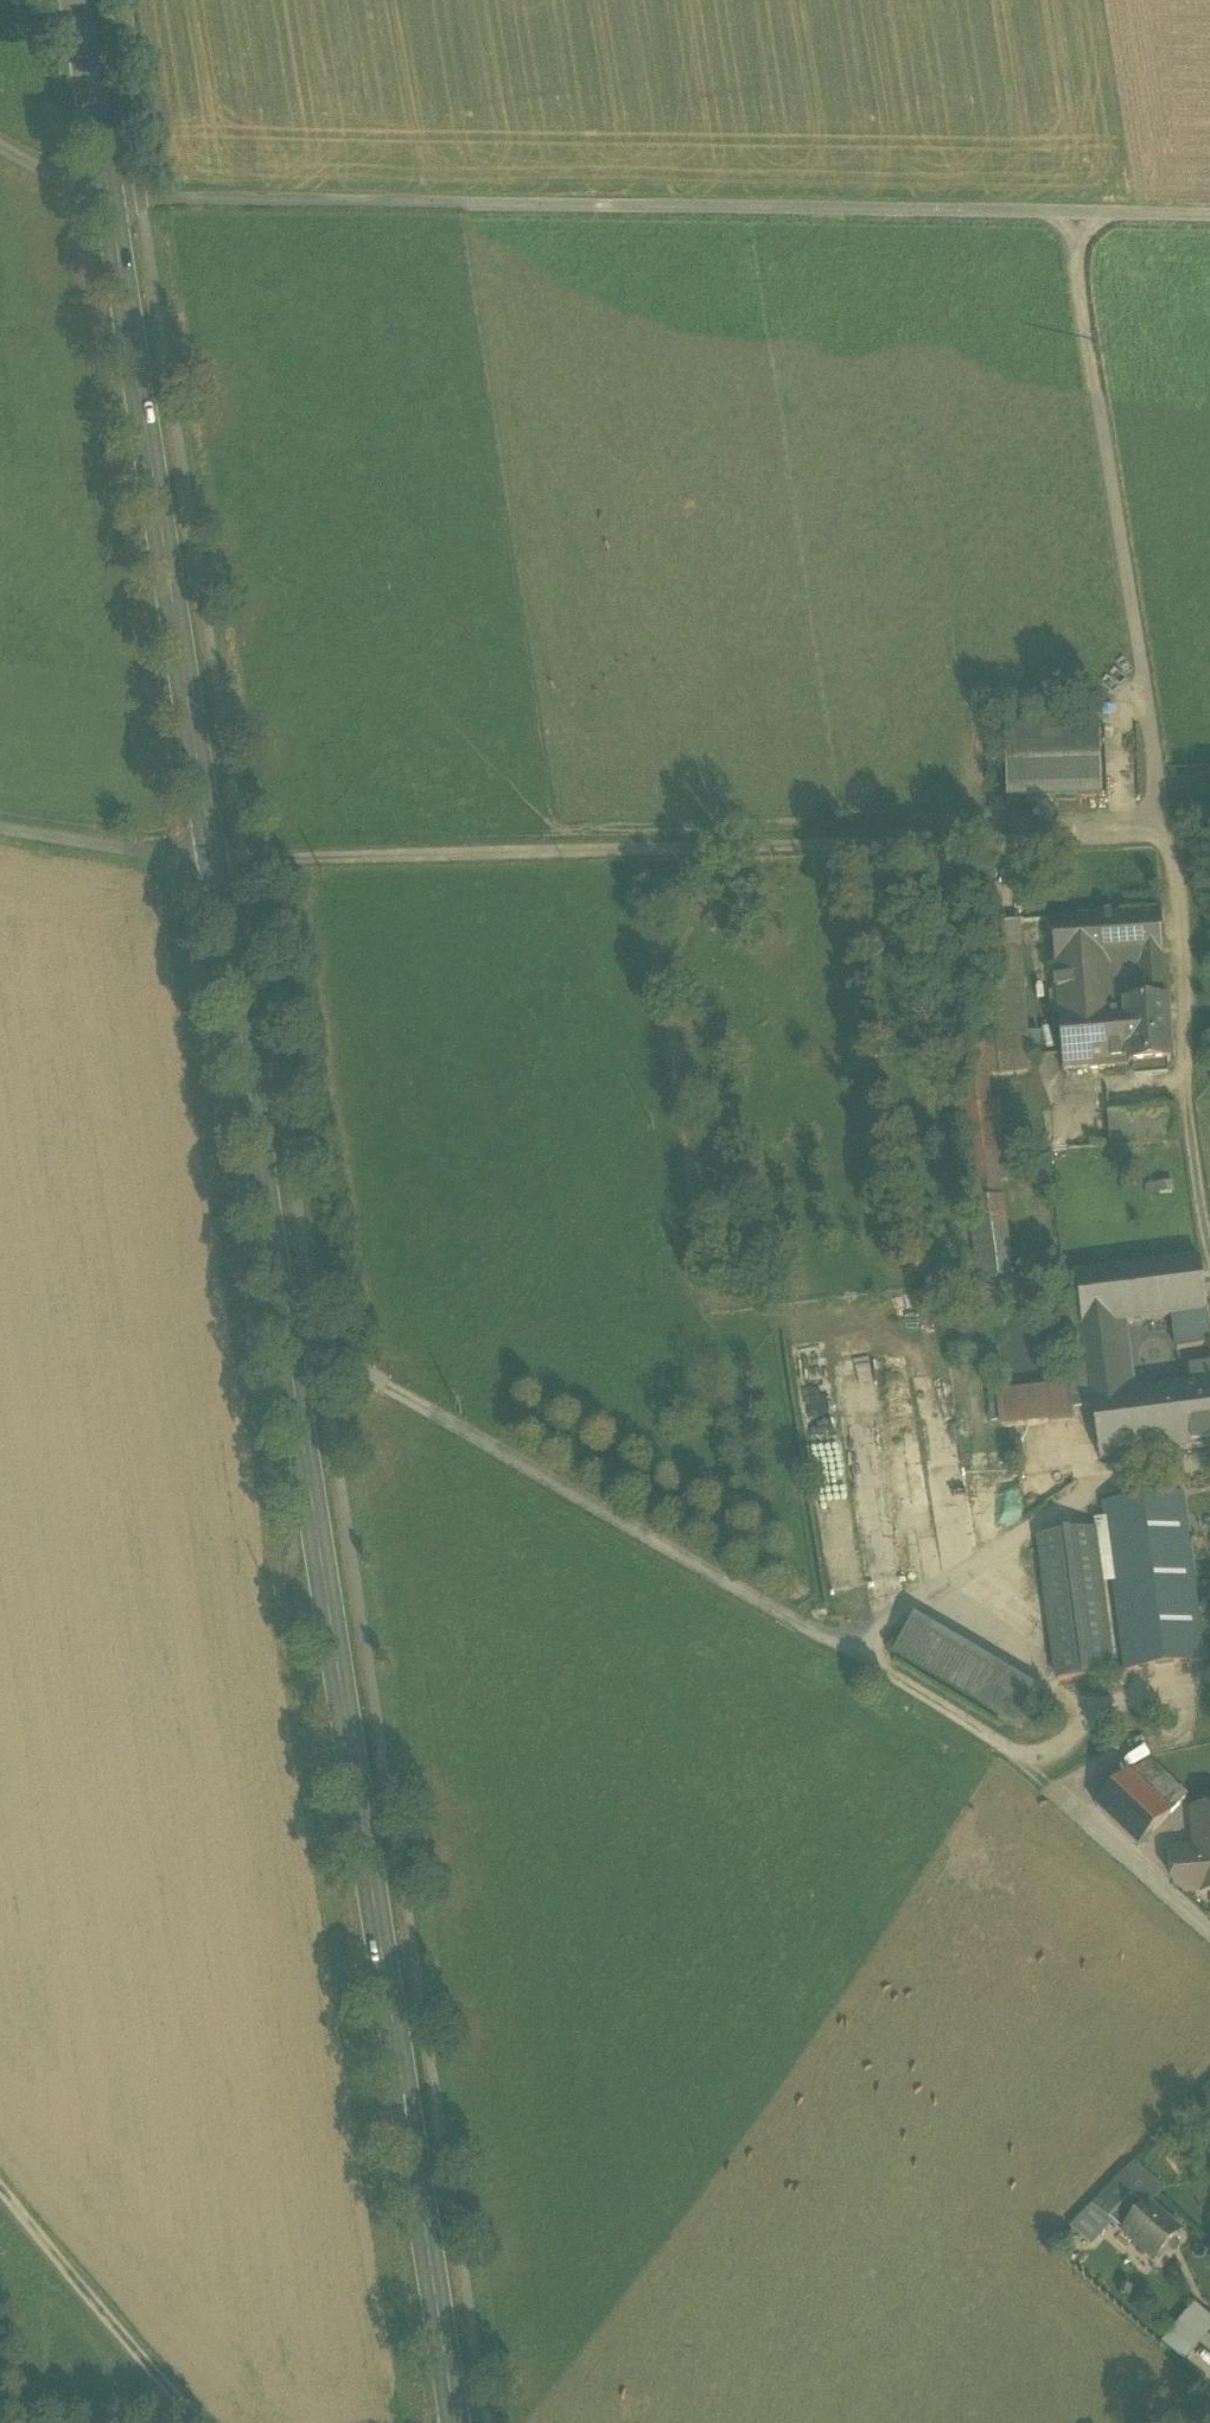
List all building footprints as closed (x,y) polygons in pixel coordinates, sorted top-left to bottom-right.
[(1102,729),(1005,730),(1006,803),(1103,802),(1102,729)] [(1138,961),(1164,959),(1161,913),(1085,918),(1089,964),(1109,962),(1138,961)] [(1051,921),(1055,966),(1081,964),(1089,964),(1085,918),(1051,921)] [(1138,961),(1139,978),(1164,977),(1164,959),(1138,961)] [(1081,964),(1085,1011),(1113,1009),(1109,962),(1089,964),(1081,964)] [(1064,1071),(1089,1070),(1085,1011),(1081,964),(1055,966),(1064,1071)] [(1141,1006),(1125,1007),(1129,1066),(1170,1063),(1164,977),(1139,978),(1141,1006)] [(1089,1070),(1129,1066),(1125,1007),(1113,1009),(1085,1011),(1089,1070)] [(1109,1114),(1113,1149),(1176,1142),(1173,1109),(1109,1114)] [(1010,1279),(1000,1200),(969,1204),(979,1282),(1010,1279)] [(1201,1261),(1076,1276),(1083,1329),(1125,1323),(1173,1317),(1207,1314),(1201,1261)] [(1058,1279),(1072,1385),(1090,1383),(1083,1329),(1076,1276),(1058,1279)] [(1173,1317),(1177,1350),(1209,1347),(1209,1339),(1207,1314),(1173,1317)] [(1092,1400),(1134,1394),(1125,1323),(1083,1329),(1090,1383),(1092,1400)] [(1179,1388),(1187,1450),(1209,1448),(1209,1366),(1193,1368),(1195,1387),(1179,1388)] [(1000,1419),(1093,1408),(1092,1400),(1090,1383),(1072,1385),(998,1396),(1000,1419)] [(1100,1462),(1187,1450),(1179,1388),(1134,1394),(1092,1400),(1093,1408),(1100,1462)] [(1104,1507),(1122,1671),(1201,1662),(1183,1499),(1104,1507)] [(1094,1533),(1039,1540),(1057,1681),(1111,1675),(1094,1533)] [(914,1619),(893,1655),(1019,1729),(1040,1692),(914,1619)] [(1097,1811),(1139,1850),(1185,1800),(1150,1766),(1129,1777),(1097,1811)] [(1209,1853),(1209,1811),(1194,1812),(1197,1854),(1209,1853)] [(1174,1884),(1185,1894),(1209,1893),(1209,1853),(1197,1854),(1171,1856),(1174,1884)] [(1135,2166),(1127,2174),(1154,2198),(1163,2190),(1135,2166)] [(1123,2235),(1149,2207),(1156,2199),(1154,2198),(1127,2174),(1093,2208),(1111,2225),(1123,2235)] [(1181,2235),(1149,2207),(1123,2235),(1124,2237),(1155,2264),(1181,2235)] [(1111,2225),(1093,2208),(1072,2228),(1092,2246),(1111,2225)] [(1173,2336),(1191,2352),(1209,2331),(1209,2320),(1198,2309),(1173,2336)]
